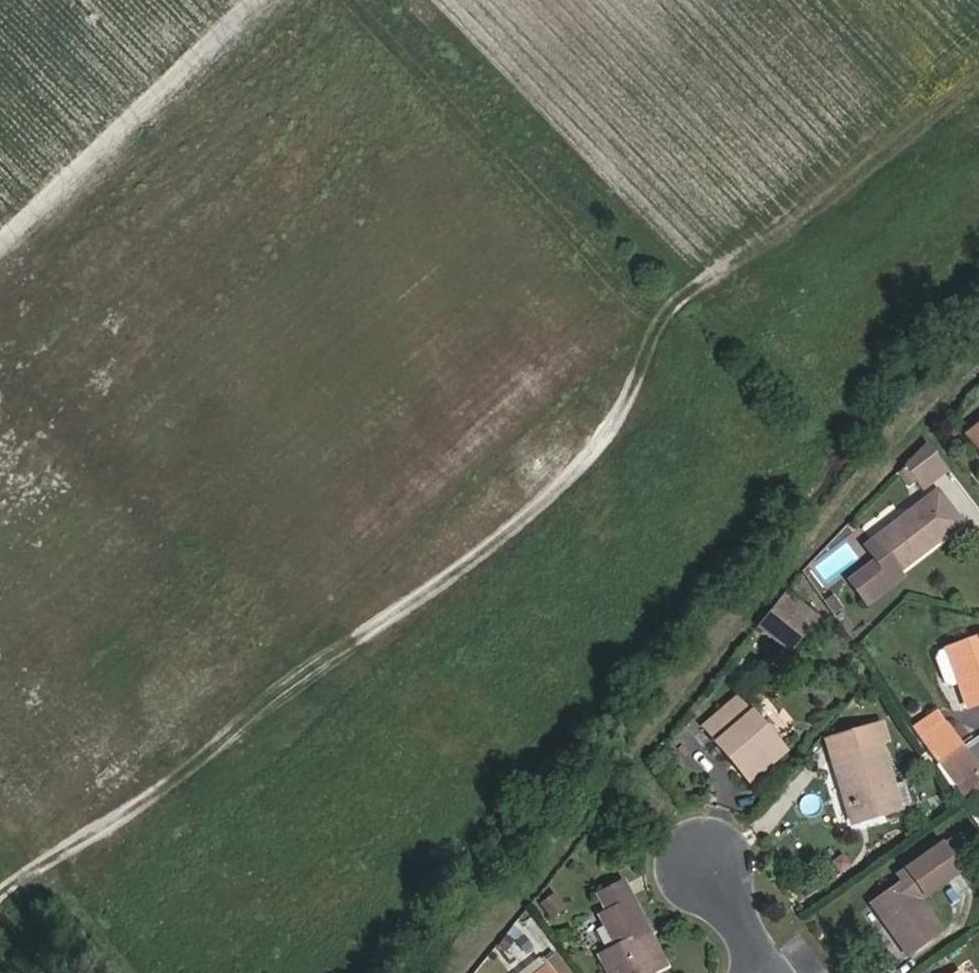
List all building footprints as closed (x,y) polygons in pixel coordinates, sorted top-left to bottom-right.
[(928,498),(954,479),(938,458),(924,472),(915,481),(928,498)] [(949,504),(892,547),(902,561),(874,582),(886,598),(890,603),(925,577),(921,572),(972,535),(949,504)] [(799,644),(818,621),(790,597),(771,620),(799,644)] [(954,664),(975,724),(978,723),(978,655),(954,664)] [(705,732),(731,765),(744,755),(758,774),(786,751),(743,698),(705,732)] [(830,757),(840,799),(846,798),(853,823),(898,813),(880,745),(884,744),(881,726),(849,734),(853,752),(830,757)] [(944,726),(920,742),(929,755),(953,739),(944,726)] [(825,740),(830,757),(853,752),(849,734),(825,740)] [(943,777),(968,760),(953,739),(929,755),(943,777)] [(731,765),(746,783),(758,774),(744,755),(731,765)] [(968,760),(943,777),(956,796),(964,807),(978,797),(978,776),(968,760)] [(978,804),(978,798),(978,797),(964,807),(967,812),(978,804)] [(904,879),(872,902),(911,952),(940,930),(919,902),(964,872),(944,843),(902,873),(904,879)] [(600,889),(607,904),(635,893),(627,876),(600,889)] [(635,893),(607,904),(598,908),(614,941),(600,948),(611,972),(642,972),(653,968),(642,945),(656,939),(635,893)] [(553,916),(566,907),(556,894),(543,904),(553,916)] [(653,968),(666,962),(656,939),(642,945),(653,968)] [(541,965),(532,972),(549,972),(541,965)]
